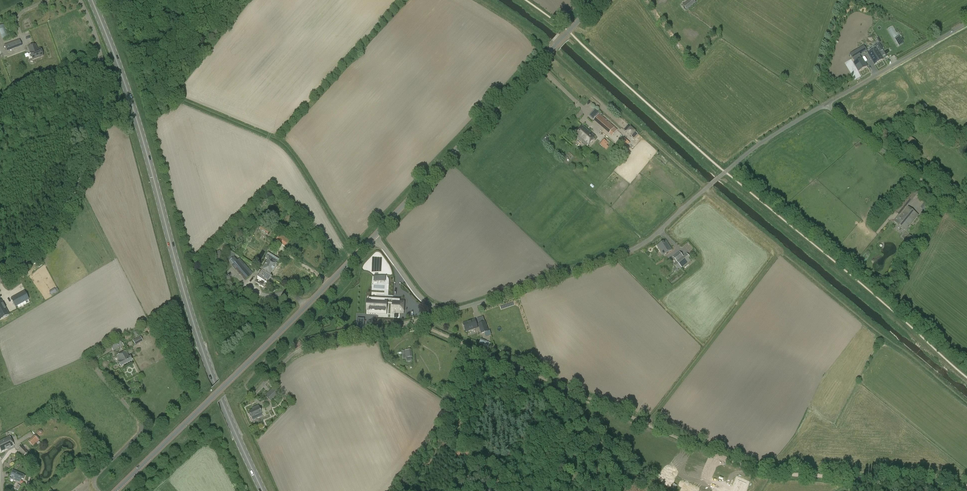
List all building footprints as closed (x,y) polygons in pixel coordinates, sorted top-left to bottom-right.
[(696,3),(694,0),(689,0),(683,5),(687,10),(696,3)] [(20,39),(14,42),(16,48),(22,46),(20,39)] [(873,50),(872,50),(879,62),(883,59),(879,53),(883,50),(879,44),(875,47),(876,49),(874,50),(873,50)] [(36,45),(29,47),(31,52),(33,60),(44,56),(41,49),(38,50),(36,45)] [(860,55),(867,51),(864,45),(856,50),(860,55)] [(871,51),(871,52),(868,54),(874,65),(879,62),(872,50),(871,51)] [(858,72),(868,66),(862,58),(853,63),(858,72)] [(593,120),(609,134),(615,127),(608,122),(606,121),(606,120),(599,114),(593,120)] [(634,139),(638,134),(628,125),(624,130),(626,132),(631,137),(634,139)] [(575,135),(587,146),(595,137),(583,126),(575,135)] [(906,142),(913,148),(917,142),(910,137),(906,142)] [(608,144),(603,139),(599,144),(604,148),(608,144)] [(567,164),(574,156),(570,152),(562,160),(567,164)] [(918,215),(907,207),(916,196),(910,191),(893,211),(899,216),(895,221),(906,230),(918,215)] [(259,229),(267,234),(270,229),(262,224),(259,229)] [(284,249),(289,240),(280,234),(274,243),(284,249)] [(909,235),(905,240),(909,243),(913,238),(909,235)] [(666,241),(657,246),(663,256),(672,250),(666,241)] [(673,257),(682,268),(692,260),(687,253),(683,256),(679,252),(673,257)] [(264,258),(268,260),(261,272),(270,278),(271,277),(269,276),(276,265),(274,264),(276,261),(266,255),(264,258)] [(253,274),(246,266),(240,258),(237,260),(234,257),(229,261),(232,265),(245,280),(253,274)] [(270,278),(261,272),(257,278),(258,278),(255,282),(264,288),(267,284),(270,278)] [(33,283),(21,291),(25,298),(37,290),(33,283)] [(3,302),(8,309),(16,303),(9,293),(1,298),(1,299),(0,299),(2,303),(3,302)] [(386,312),(386,304),(385,304),(385,299),(381,298),(381,300),(378,299),(378,298),(373,298),(373,303),(370,303),(370,310),(386,312)] [(399,313),(403,313),(404,301),(400,301),(399,305),(393,304),(393,300),(393,304),(392,312),(399,312),(399,313)] [(475,320),(465,323),(463,324),(466,332),(478,328),(475,320)] [(133,341),(135,345),(143,341),(141,337),(133,341)] [(109,344),(113,351),(124,346),(120,338),(109,344)] [(411,350),(402,351),(403,358),(412,357),(411,350)] [(119,363),(121,367),(132,360),(130,357),(129,357),(126,351),(117,356),(120,362),(119,363)] [(272,398),(277,393),(273,389),(265,396),(268,398),(270,396),(272,398)] [(250,417),(251,417),(253,421),(260,417),(259,415),(262,414),(258,406),(254,407),(255,409),(249,411),(250,414),(249,414),(250,417)] [(33,446),(39,440),(34,435),(30,439),(28,441),(33,446)] [(0,442),(0,450),(1,452),(14,446),(10,437),(0,442)] [(28,452),(21,445),(17,449),(24,456),(28,452)] [(727,482),(731,473),(717,467),(713,476),(727,482)] [(25,476),(23,475),(13,471),(10,478),(17,481),(17,479),(21,481),(21,479),(24,480),(25,476)] [(733,490),(743,490),(746,484),(738,481),(733,490)]
